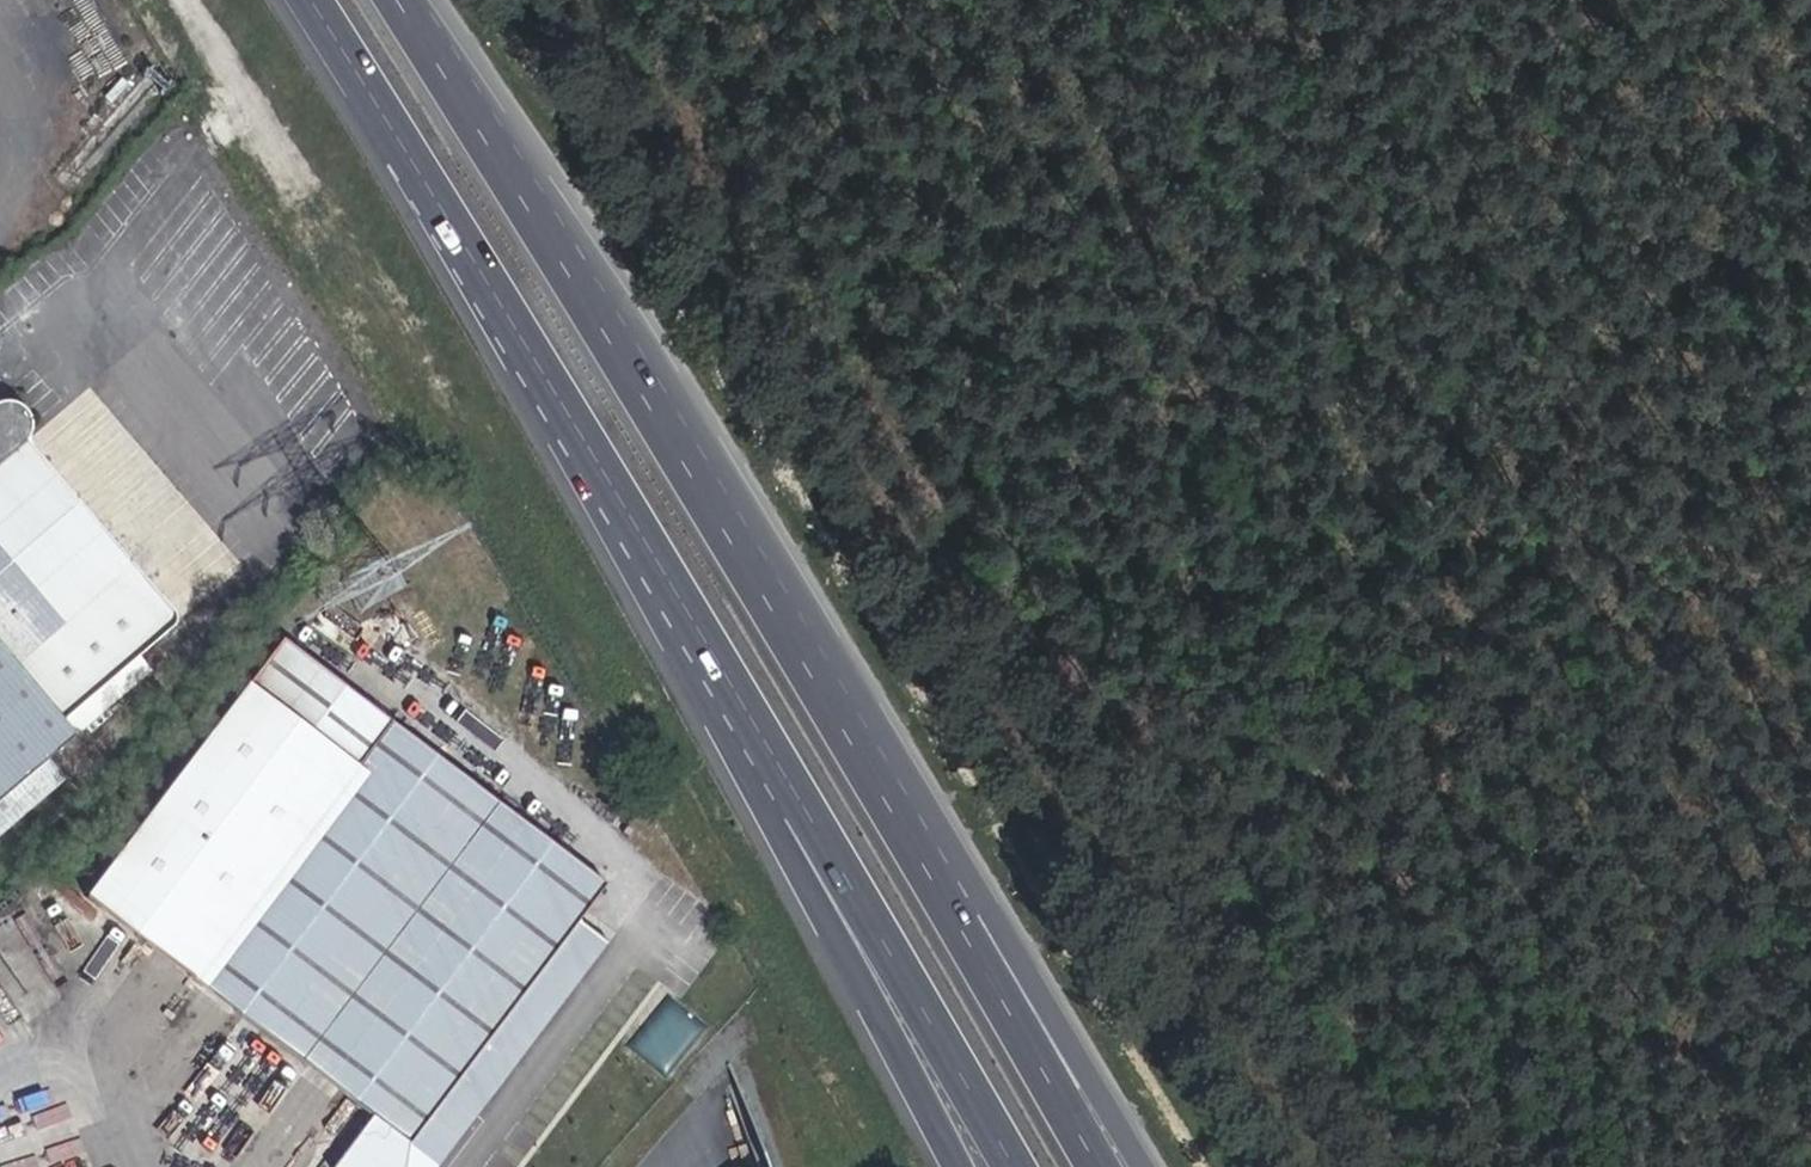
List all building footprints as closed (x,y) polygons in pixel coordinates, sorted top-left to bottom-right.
[(171,633),(23,452),(34,442),(37,428),(28,411),(15,401),(1,403),(0,404),(0,832),(65,777),(49,758),(153,673),(142,658),(171,633)] [(182,624),(34,442),(23,452),(171,633),(182,624)] [(379,1114),(339,1166),(437,1166),(612,936),(583,914),(609,879),(288,638),(91,897),(379,1114)] [(632,1046),(672,1074),(709,1021),(669,993),(632,1046)]
